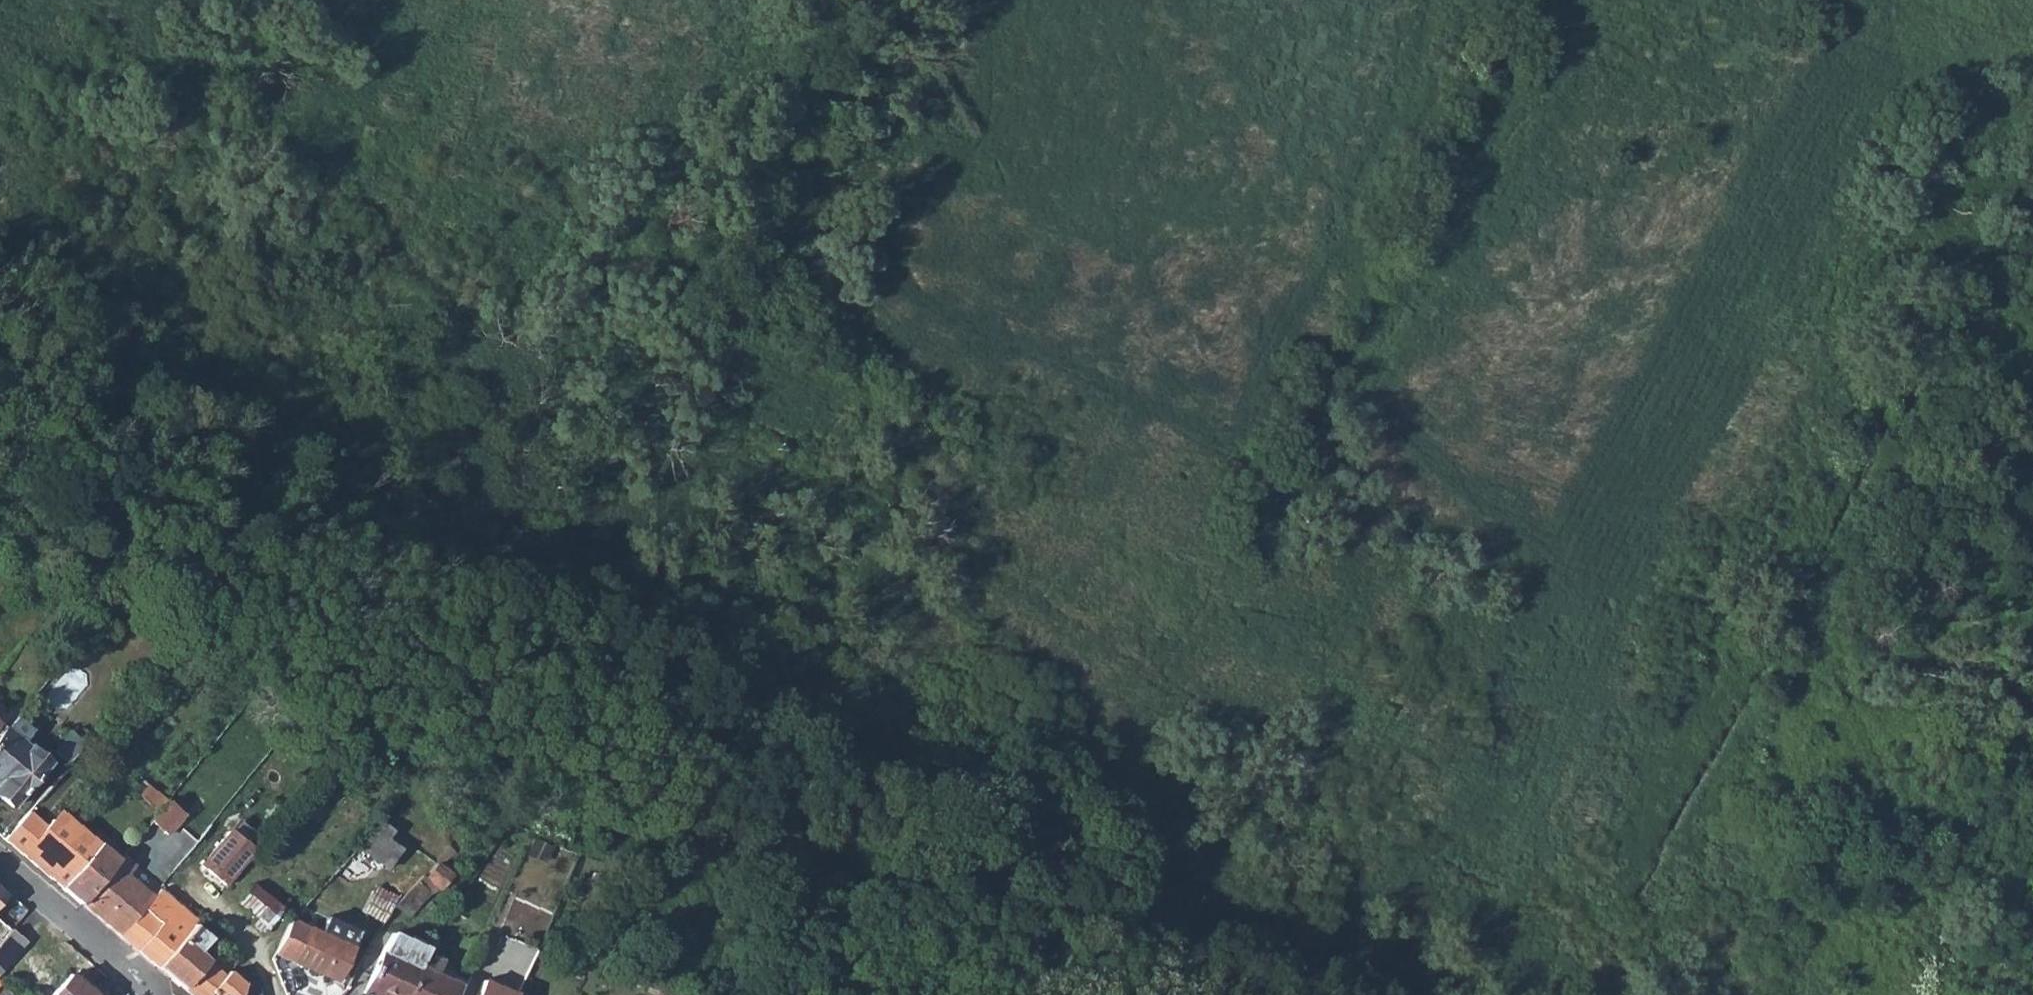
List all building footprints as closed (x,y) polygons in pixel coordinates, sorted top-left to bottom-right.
[(276,697),(265,689),(258,698),(269,707),(276,697)] [(6,729),(15,718),(0,705),(0,724),(6,729)] [(0,736),(0,798),(12,807),(47,764),(21,743),(31,731),(15,718),(6,729),(0,736)] [(52,751),(67,764),(74,755),(80,748),(83,745),(68,733),(52,751)] [(60,771),(36,800),(50,812),(58,812),(79,787),(72,781),(60,771)] [(138,797),(146,803),(157,811),(166,800),(147,785),(138,797)] [(150,819),(148,821),(166,836),(183,814),(166,800),(157,811),(150,819)] [(157,811),(146,803),(141,808),(144,811),(143,814),(150,819),(157,811)] [(378,821),(358,848),(388,868),(400,850),(385,841),(392,832),(378,821)] [(38,822),(16,849),(82,904),(114,864),(118,859),(99,844),(93,851),(85,860),(51,832),(38,822)] [(59,823),(51,832),(85,860),(93,851),(59,823)] [(230,832),(201,865),(224,885),(253,852),(230,832)] [(118,859),(114,864),(129,875),(137,866),(122,854),(118,859)] [(396,896),(392,903),(408,912),(430,887),(435,891),(447,877),(431,863),(420,877),(416,875),(396,896)] [(114,864),(82,904),(119,936),(153,895),(129,875),(114,864)] [(373,885),(369,894),(392,903),(396,896),(373,885)] [(237,903),(257,919),(267,927),(277,914),(280,910),(251,886),(237,903)] [(153,895),(119,936),(157,968),(193,925),(197,920),(158,888),(153,895)] [(369,894),(361,912),(382,922),(392,903),(369,894)] [(319,932),(290,920),(284,933),(274,955),(338,982),(353,947),(351,945),(358,931),(327,917),(319,932)] [(257,919),(253,923),(263,932),(267,927),(257,919)] [(193,925),(157,968),(184,990),(208,961),(219,948),(193,925)] [(0,943),(0,973),(26,941),(11,930),(0,943)] [(372,994),(407,994),(427,952),(429,947),(393,932),(381,953),(364,991),(372,994)] [(407,994),(451,994),(457,982),(436,973),(443,959),(427,952),(407,994)] [(184,990),(190,994),(240,994),(244,984),(229,970),(225,975),(208,961),(184,990)] [(52,994),(92,994),(68,975),(52,994)] [(240,994),(260,994),(258,978),(245,979),(244,984),(240,994)] [(517,994),(517,993),(483,978),(476,994),(517,994)]
